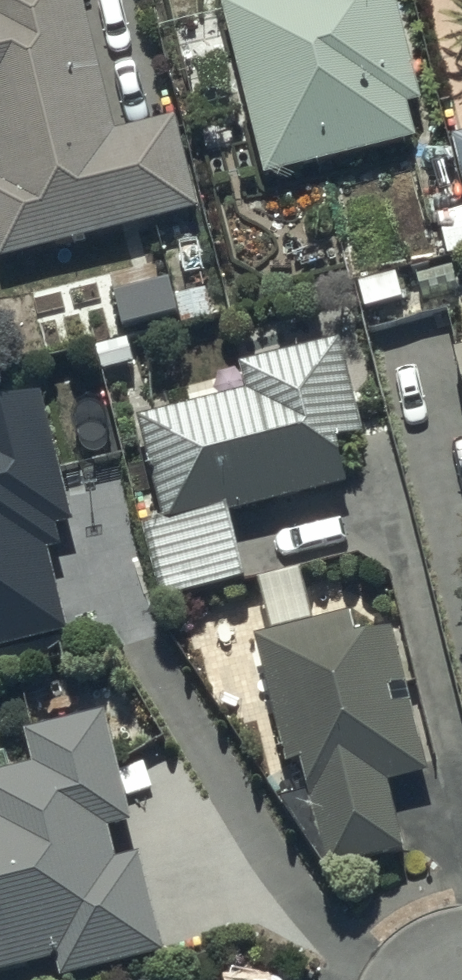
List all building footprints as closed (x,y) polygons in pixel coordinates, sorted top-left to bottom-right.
[(190,217),(167,119),(106,133),(76,0),(0,0),(0,261),(190,217)] [(212,2),(258,181),(407,143),(399,108),(413,105),(387,0),(220,0),(212,2)] [(441,141),(444,153),(419,158),(427,197),(457,191),(461,211),(461,135),(441,141)] [(234,395),(129,420),(155,529),(135,534),(150,598),(235,578),(220,519),(333,492),(323,451),(360,442),(335,341),(227,367),(234,395)] [(445,355),(461,429),(461,351),(445,355)] [(75,625),(55,539),(68,536),(63,518),(82,514),(52,386),(0,398),(0,643),(75,625)] [(420,775),(384,634),(353,643),(346,616),(248,641),(280,766),(289,764),(317,872),(397,852),(380,785),(420,775)] [(60,947),(66,972),(170,946),(145,848),(125,854),(117,821),(139,816),(111,706),(32,725),(41,760),(0,770),(0,963),(60,947)]
